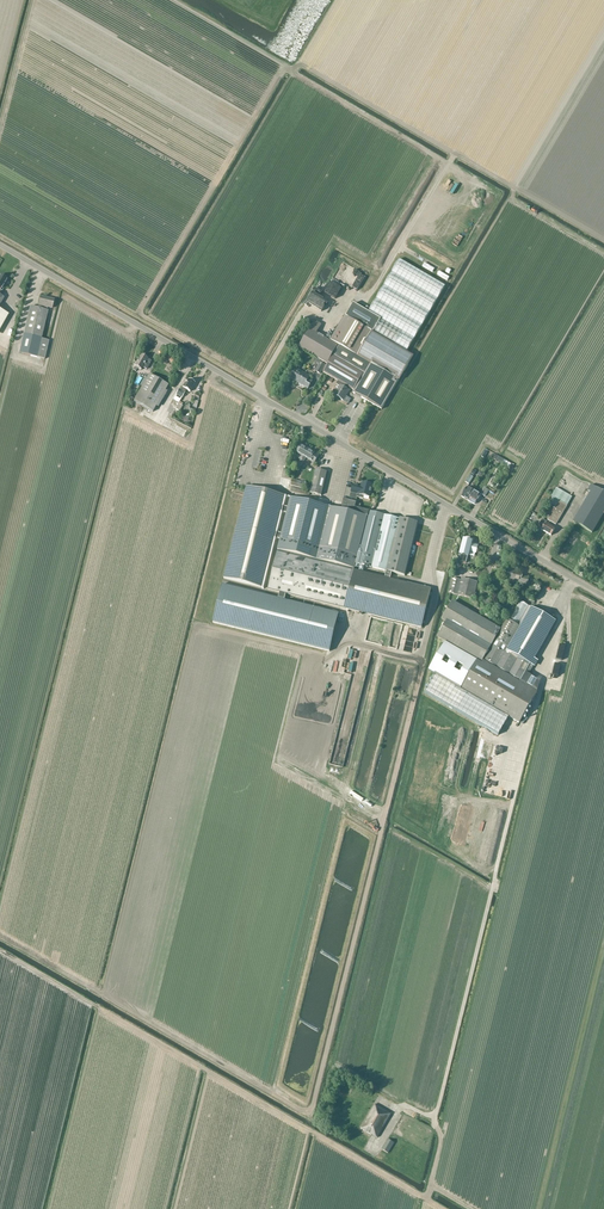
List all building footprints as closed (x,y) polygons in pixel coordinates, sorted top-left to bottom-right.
[(399,381),(398,381),(412,356),(407,353),(445,287),(399,260),(368,313),(352,303),(330,341),(317,333),(322,325),(315,321),(299,347),(328,364),(324,372),(332,378),(334,379),(338,381),(336,385),(339,386),(334,396),(344,401),(351,389),(354,390),(364,373),(365,374),(353,393),(382,410),(399,381)] [(454,280),(455,277),(445,272),(444,275),(454,280)] [(8,280),(0,275),(0,293),(8,280)] [(446,290),(448,291),(452,287),(441,280),(440,283),(447,287),(446,290)] [(52,310),(55,300),(40,297),(38,308),(30,307),(19,353),(45,359),(49,341),(42,339),(48,311),(47,311),(48,308),(52,310)] [(9,315),(6,313),(0,310),(0,331),(9,315)] [(136,372),(138,368),(141,371),(143,368),(147,370),(151,362),(148,359),(141,355),(134,366),(135,367),(133,370),(136,372)] [(315,371),(321,374),(326,365),(320,362),(315,371)] [(310,377),(306,375),(296,369),(290,379),(308,389),(309,388),(313,381),(309,379),(310,377)] [(156,407),(158,408),(167,392),(165,391),(168,386),(149,375),(134,401),(153,412),(156,407)] [(195,384),(188,380),(185,385),(185,384),(182,388),(183,388),(181,391),(179,389),(173,399),(179,402),(185,393),(186,390),(190,392),(195,384)] [(309,461),(314,464),(319,456),(314,453),(315,453),(301,445),(297,453),(303,457),(298,465),(301,467),(306,459),(309,461)] [(514,467),(516,464),(505,456),(503,459),(514,467)] [(310,496),(310,493),(322,496),(327,472),(316,470),(311,492),(292,487),(291,491),(310,496)] [(469,484),(473,477),(470,475),(465,482),(469,484)] [(304,489),(306,483),(292,479),(290,486),(304,489)] [(360,486),(354,484),(352,493),(349,503),(344,501),(341,510),(291,498),(288,508),(283,507),(285,496),(247,487),(224,579),(262,589),(275,538),(281,540),(268,590),(280,593),(279,599),(285,600),(286,594),(395,621),(422,628),(431,590),(395,581),(390,580),(392,573),(395,574),(405,576),(418,524),(395,518),(369,512),(355,508),(357,497),(363,499),(364,496),(370,498),(373,485),(364,482),(362,489),(360,488),(360,486)] [(603,514),(603,493),(591,485),(587,491),(590,493),(573,522),(592,534),(603,514)] [(475,505),(481,495),(467,487),(461,497),(475,505)] [(487,494),(489,491),(488,491),(489,490),(485,488),(483,492),(481,491),(479,494),(481,495),(485,497),(487,494)] [(556,488),(551,497),(554,499),(551,504),(555,506),(547,520),(556,525),(572,498),(556,488)] [(551,536),(555,530),(546,524),(547,522),(542,519),(539,526),(543,528),(541,530),(551,536)] [(467,564),(470,551),(475,553),(476,551),(477,551),(477,548),(477,546),(471,544),(472,542),(464,540),(462,550),(461,550),(458,561),(467,564)] [(512,571),(513,567),(504,565),(503,570),(506,571),(503,582),(510,584),(511,582),(515,584),(516,582),(521,584),(520,585),(527,586),(528,579),(523,577),(523,574),(512,571)] [(474,599),(478,583),(462,579),(461,581),(452,579),(448,593),(474,599)] [(330,652),(339,614),(285,600),(279,599),(223,585),(213,623),(330,652)] [(501,630),(452,601),(442,620),(446,622),(437,638),(445,642),(428,672),(435,676),(426,691),(499,735),(509,718),(520,724),(538,692),(524,684),(533,667),(531,666),(554,623),(548,620),(549,618),(520,601),(512,615),(508,612),(507,615),(511,617),(509,621),(507,619),(501,630)] [(541,688),(545,680),(539,677),(535,685),(541,688)] [(313,682),(310,692),(320,695),(323,685),(313,682)] [(375,1105),(361,1129),(378,1138),(392,1114),(375,1105)] [(388,1139),(382,1150),(388,1153),(395,1143),(388,1139)]
